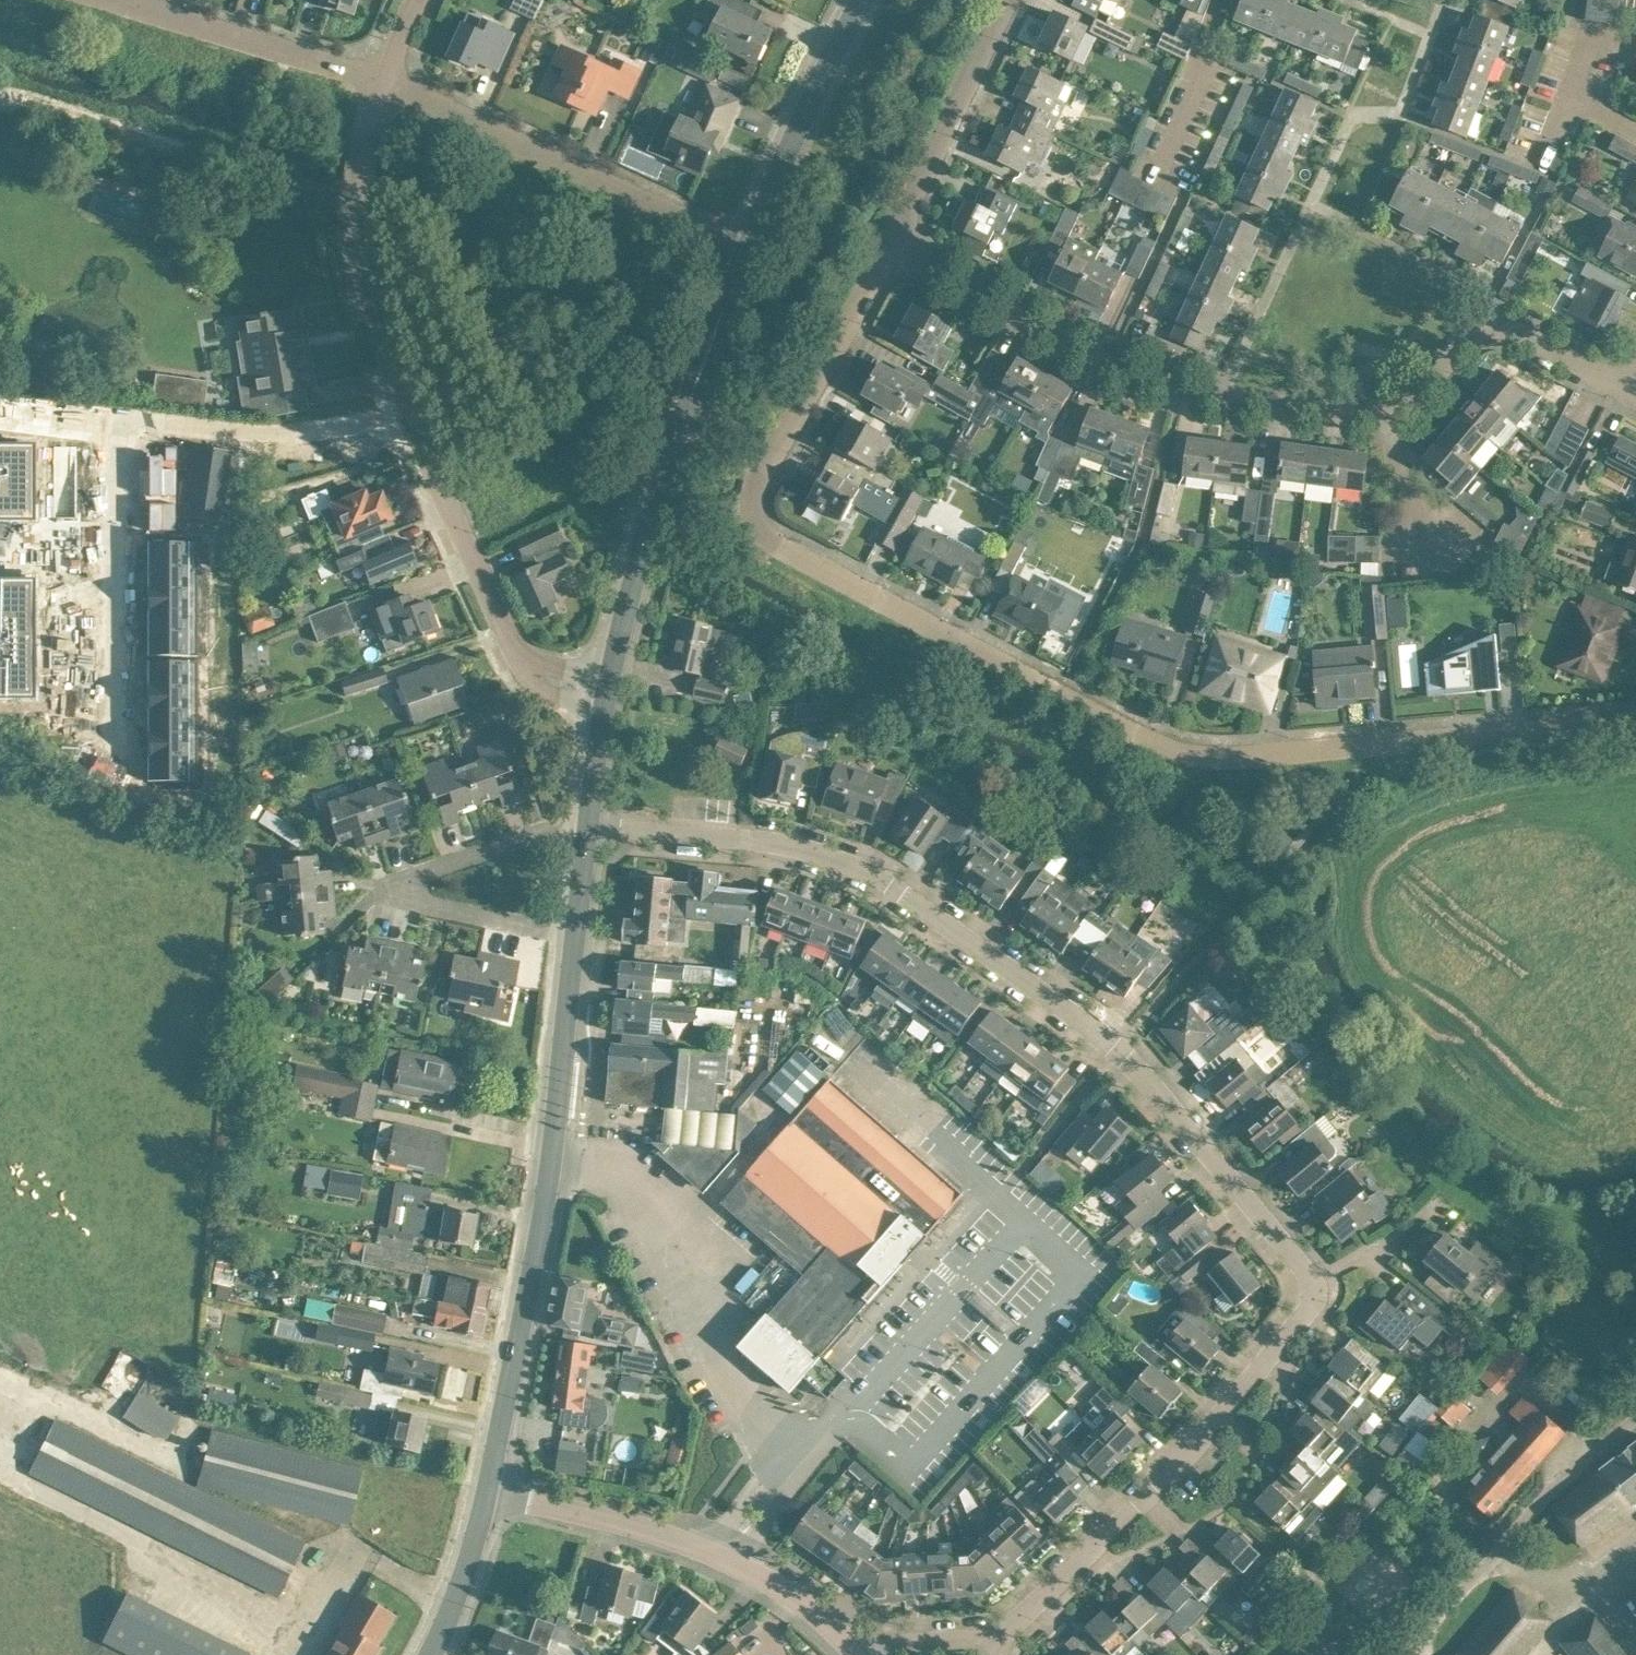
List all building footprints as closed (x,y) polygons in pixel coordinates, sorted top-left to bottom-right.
[(320,5),(352,14),(356,0),(321,0),(320,5)] [(521,13),(535,20),(544,0),(527,0),(521,13)] [(763,11),(740,0),(709,0),(701,16),(722,26),(714,42),(756,62),(765,45),(766,46),(773,32),(757,24),(763,11)] [(1211,0),(1180,0),(1179,4),(1192,10),(1205,16),(1211,0)] [(1276,0),(1244,0),(1236,20),(1264,31),(1276,0)] [(1303,10),(1288,4),(1290,0),(1276,0),(1264,31),(1290,42),(1303,10)] [(1519,0),(1495,0),(1516,8),(1519,0)] [(1564,0),(1554,0),(1550,9),(1559,13),(1564,0)] [(1578,18),(1625,24),(1628,0),(1581,0),(1578,18)] [(1317,52),(1333,14),(1321,9),(1318,16),(1303,10),(1290,42),(1317,52)] [(1187,61),(1205,16),(1192,10),(1178,39),(1164,33),(1157,47),(1187,61)] [(1087,28),(1056,13),(1041,45),(1072,60),(1087,28)] [(1333,14),(1317,52),(1344,63),(1346,59),(1359,64),(1360,64),(1369,43),(1355,37),(1357,31),(1342,25),(1345,19),(1333,14)] [(1508,28),(1477,16),(1471,32),(1464,29),(1460,41),(1497,56),(1508,28)] [(1129,51),(1129,50),(1138,54),(1144,41),(1136,37),(1096,18),(1090,32),(1129,51)] [(514,34),(485,20),(480,32),(464,24),(450,56),(476,68),(479,62),(498,71),(514,34)] [(652,37),(643,58),(658,64),(667,43),(652,37)] [(1487,83),(1497,56),(1460,41),(1455,53),(1462,56),(1455,71),(1487,83)] [(669,43),(661,60),(674,65),(681,49),(669,43)] [(564,46),(556,63),(570,70),(557,97),(597,115),(610,88),(629,97),(642,71),(617,59),(613,69),(564,46)] [(1537,71),(1544,54),(1535,50),(1528,67),(1537,71)] [(1246,72),(1250,63),(1233,55),(1229,64),(1246,72)] [(1267,70),(1250,63),(1246,72),(1263,79),(1267,70)] [(1531,87),(1537,71),(1528,67),(1522,84),(1531,87)] [(1079,92),(1066,86),(1029,68),(1016,97),(1024,101),(1026,105),(1020,117),(1053,133),(1066,104),(1072,106),(1079,92)] [(1476,110),(1487,83),(1455,71),(1450,86),(1444,83),(1439,96),(1476,110)] [(1300,91),(1304,82),(1287,74),(1283,83),(1300,91)] [(1320,90),(1304,82),(1300,91),(1316,99),(1320,90)] [(1253,88),(1245,84),(1237,100),(1246,104),(1253,88)] [(664,111),(647,151),(701,174),(718,135),(724,138),(740,101),(709,87),(693,123),(664,111)] [(1311,120),(1318,105),(1286,90),(1274,118),(1311,135),(1317,123),(1311,120)] [(1466,136),(1476,110),(1439,96),(1434,107),(1441,109),(1435,125),(1467,137),(1466,136)] [(1238,121),(1246,104),(1237,100),(1229,117),(1238,121)] [(1516,125),(1523,108),(1514,105),(1507,122),(1516,125)] [(1053,133),(1020,117),(1014,130),(1010,131),(1001,127),(988,155),(1025,173),(1031,159),(1041,165),(1044,158),(1047,160),(1052,148),(1047,146),(1053,133)] [(1311,135),(1274,118),(1262,142),(1294,157),(1300,143),(1306,146),(1311,135)] [(1147,120),(1131,154),(1140,159),(1156,125),(1147,120)] [(1509,142),(1516,125),(1507,122),(1500,139),(1509,142)] [(1444,138),(1432,133),(1429,142),(1441,147),(1444,138)] [(1229,140),(1220,136),(1213,152),(1222,156),(1229,140)] [(1618,136),(1610,149),(1635,163),(1635,146),(1618,136)] [(1453,152),(1457,143),(1444,138),(1441,147),(1453,152)] [(1294,157),(1262,142),(1249,171),(1287,188),(1293,175),(1286,172),(1294,157)] [(1469,148),(1457,143),(1453,152),(1465,156),(1469,148)] [(1481,152),(1469,148),(1465,156),(1478,161),(1481,152)] [(1214,173),(1222,156),(1213,152),(1205,169),(1214,173)] [(1504,161),(1492,156),(1489,165),(1501,169),(1504,161)] [(1562,175),(1568,164),(1556,158),(1550,169),(1562,175)] [(1513,174),(1516,166),(1504,161),(1501,169),(1513,174)] [(1528,170),(1516,166),(1513,174),(1525,179),(1528,170)] [(1606,200),(1614,187),(1583,169),(1575,182),(1606,200)] [(1540,175),(1528,170),(1525,179),(1537,183),(1540,175)] [(1249,171),(1237,196),(1269,211),(1276,195),(1282,198),(1287,188),(1249,171)] [(1414,231),(1438,185),(1410,171),(1392,205),(1408,213),(1402,225),(1414,231)] [(1132,205),(1144,181),(1133,176),(1121,200),(1132,205)] [(1144,210),(1155,187),(1144,181),(1132,205),(1144,210)] [(1444,232),(1462,198),(1438,185),(1414,231),(1425,237),(1431,226),(1444,232)] [(1155,216),(1166,192),(1155,187),(1144,210),(1155,216)] [(1581,188),(1573,202),(1606,220),(1613,205),(1581,188)] [(1018,205),(986,189),(980,202),(977,204),(967,199),(966,201),(955,196),(953,198),(951,200),(950,203),(948,205),(947,208),(947,211),(946,214),(957,219),(953,227),(969,235),(964,247),(983,256),(996,231),(1004,235),(1018,205)] [(1166,221),(1176,200),(1177,197),(1166,192),(1155,216),(1166,221)] [(1492,214),(1462,198),(1444,232),(1463,242),(1457,254),(1468,260),(1492,214)] [(1080,295),(1096,263),(1095,262),(1101,250),(1081,240),(1081,242),(1070,238),(1082,215),(1068,208),(1054,236),(1068,243),(1065,248),(1067,249),(1051,282),(1080,295)] [(1195,213),(1186,209),(1179,226),(1187,230),(1195,213)] [(1521,229),(1492,214),(1468,260),(1480,266),(1486,255),(1503,263),(1521,229)] [(1252,246),(1259,230),(1228,216),(1216,243),(1253,260),(1258,248),(1252,246)] [(1611,219),(1602,236),(1609,239),(1601,256),(1635,275),(1635,232),(1611,219)] [(1198,235),(1187,230),(1179,226),(1171,242),(1191,251),(1198,235)] [(1532,232),(1517,260),(1530,267),(1545,239),(1532,232)] [(1140,278),(1153,249),(1140,243),(1126,272),(1140,278)] [(1248,272),(1253,260),(1216,243),(1204,269),(1235,284),(1242,269),(1248,272)] [(1171,265),(1162,261),(1154,278),(1163,282),(1171,265)] [(1107,308),(1122,276),(1096,263),(1080,295),(1107,308)] [(1572,312),(1571,313),(1585,320),(1580,330),(1598,340),(1603,330),(1611,334),(1629,299),(1626,298),(1632,286),(1589,263),(1582,274),(1590,278),(1572,312)] [(1228,298),(1235,284),(1204,269),(1186,307),(1217,321),(1224,324),(1234,301),(1228,298)] [(1163,282),(1154,278),(1146,294),(1155,298),(1163,282)] [(1508,279),(1500,294),(1512,300),(1520,285),(1508,279)] [(942,346),(953,327),(915,306),(897,337),(916,348),(913,354),(945,372),(956,354),(942,346)] [(1217,321),(1186,307),(1172,337),(1200,350),(1207,335),(1210,336),(1217,321)] [(239,341),(236,342),(242,376),(252,375),(255,393),(239,396),(242,415),(242,416),(266,418),(288,414),(284,392),(305,388),(310,387),(300,331),(296,331),(289,332),(286,311),(243,318),(247,340),(239,341)] [(984,397),(973,417),(985,424),(997,403),(1022,417),(1046,375),(1019,360),(1012,373),(1002,367),(993,382),(984,397)] [(881,366),(865,394),(868,396),(878,401),(871,412),(887,421),(893,410),(898,413),(906,399),(919,406),(926,394),(937,401),(941,395),(934,391),(933,392),(929,389),(930,386),(911,375),(908,380),(881,366)] [(1497,372),(1479,393),(1508,417),(1518,426),(1536,404),(1542,396),(1532,387),(1516,382),(1514,385),(1497,372)] [(152,405),(204,412),(207,382),(156,375),(152,405)] [(1049,432),(1073,390),(1046,375),(1022,417),(1020,420),(1041,431),(1038,436),(1047,441),(1050,436),(1049,432)] [(941,377),(934,391),(941,395),(966,409),(974,395),(941,377)] [(1489,439),(1508,417),(1479,393),(1461,415),(1489,439)] [(1105,465),(1122,420),(1092,410),(1081,442),(1078,441),(1075,448),(1063,442),(1050,471),(1061,476),(1063,477),(1072,481),(1081,457),(1104,465),(1105,465)] [(1500,447),(1489,439),(1461,415),(1443,437),(1471,461),(1481,469),(1500,447)] [(1555,458),(1575,421),(1563,415),(1544,449),(1555,458)] [(872,426),(871,428),(852,417),(835,447),(837,449),(830,461),(893,497),(895,494),(896,491),(891,489),(897,480),(874,467),(892,437),(872,426)] [(1150,431),(1122,420),(1105,465),(1104,465),(1102,470),(1136,482),(1131,502),(1146,506),(1154,474),(1141,471),(1142,466),(1141,463),(1139,462),(1150,431)] [(1589,429),(1575,421),(1555,458),(1569,468),(1589,429)] [(1040,466),(1035,478),(1045,482),(1047,479),(1050,471),(1063,442),(1050,436),(1047,441),(1037,464),(1040,466)] [(1481,469),(1471,461),(1443,437),(1425,459),(1452,481),(1446,488),(1457,497),(1481,469)] [(1621,438),(1609,462),(1635,476),(1635,446),(1621,438)] [(1169,465),(1165,481),(1180,485),(1179,487),(1214,492),(1215,479),(1214,479),(1219,444),(1190,440),(1186,467),(1169,465)] [(9,520),(9,522),(13,522),(12,520),(21,520),(21,510),(32,510),(32,497),(34,497),(34,493),(33,493),(33,480),(34,480),(34,476),(32,476),(32,463),(34,463),(34,459),(32,459),(32,446),(24,446),(24,444),(20,444),(20,446),(7,446),(7,444),(3,444),(3,446),(0,446),(0,520),(9,520)] [(1246,484),(1251,448),(1219,444),(1214,479),(1215,479),(1214,492),(1247,496),(1249,484),(1246,484)] [(1280,471),(1279,481),(1307,484),(1312,447),(1284,444),(1280,471)] [(1312,447),(1307,484),(1322,486),(1335,488),(1340,451),(1327,449),(1312,447)] [(1583,447),(1561,488),(1562,489),(1575,496),(1597,454),(1583,447)] [(184,482),(179,516),(219,521),(229,453),(195,448),(190,483),(184,482)] [(1340,451),(1335,488),(1364,492),(1369,455),(1340,451)] [(820,480),(808,501),(843,521),(861,490),(883,503),(894,510),(901,499),(901,498),(895,494),(893,497),(830,461),(819,480),(820,480)] [(1050,471),(1047,479),(1057,484),(1061,476),(1050,471)] [(1547,471),(1543,489),(1557,492),(1561,474),(1547,471)] [(1165,481),(1157,513),(1172,517),(1179,485),(1165,481)] [(1589,483),(1584,497),(1612,507),(1617,494),(1589,483)] [(901,498),(901,499),(920,510),(926,498),(907,487),(901,498)] [(1259,516),(1263,491),(1248,489),(1244,520),(1258,522),(1259,516)] [(307,497),(301,500),(309,520),(321,515),(338,555),(384,536),(379,524),(391,519),(380,494),(367,500),(364,493),(332,506),(325,490),(314,494),(313,493),(306,496),(307,497)] [(1042,490),(1038,498),(1049,503),(1052,495),(1042,490)] [(1273,518),(1276,493),(1263,491),(1259,516),(1258,522),(1256,540),(1257,540),(1255,556),(1267,557),(1273,518)] [(1546,492),(1536,512),(1548,518),(1558,498),(1546,492)] [(896,550),(918,512),(920,510),(901,499),(894,510),(877,539),(896,550)] [(1617,512),(1587,500),(1580,518),(1610,530),(1617,512)] [(1499,535),(1523,548),(1530,536),(1535,526),(1518,518),(1511,526),(1505,523),(1505,524),(1499,535)] [(286,545),(314,540),(310,521),(283,526),(286,545)] [(557,522),(517,540),(527,560),(535,556),(540,567),(516,578),(531,613),(541,608),(545,616),(558,610),(554,602),(558,600),(551,584),(572,575),(558,545),(566,541),(557,522)] [(924,529),(907,562),(927,573),(930,569),(957,583),(964,570),(976,576),(987,556),(974,549),(972,554),(924,529)] [(1139,532),(1127,529),(1125,537),(1136,542),(1139,532)] [(1205,534),(1190,532),(1188,546),(1203,548),(1205,534)] [(1356,549),(1357,536),(1329,535),(1328,549),(1356,549)] [(1523,548),(1499,535),(1492,547),(1517,560),(1523,548)] [(1633,535),(1621,564),(1612,560),(1605,579),(1615,582),(1614,584),(1635,592),(1635,536),(1633,535)] [(363,545),(329,559),(335,574),(360,564),(368,582),(386,574),(387,577),(417,565),(407,540),(368,557),(363,545)] [(1015,541),(1002,568),(1013,574),(1027,547),(1015,541)] [(197,542),(148,542),(148,566),(197,566),(197,542)] [(1386,543),(1365,542),(1365,555),(1385,556),(1386,543)] [(1356,563),(1356,549),(1328,549),(1328,562),(1356,563)] [(1305,555),(1302,565),(1307,566),(1319,568),(1320,556),(1305,555)] [(197,588),(197,566),(148,566),(148,588),(197,588)] [(1307,566),(1305,576),(1310,586),(1315,587),(1323,581),(1325,570),(1319,568),(1307,566)] [(1392,603),(1411,604),(1412,575),(1393,574),(1392,603)] [(1051,576),(1043,590),(1016,576),(996,615),(1013,623),(1016,618),(1046,634),(1070,587),(1051,576)] [(21,698),(21,689),(34,689),(34,685),(33,685),(33,680),(34,680),(34,677),(33,677),(33,655),(34,655),(34,651),(33,651),(33,638),(34,638),(34,634),(33,634),(33,621),(34,621),(34,617),(33,617),(33,596),(34,596),(34,592),(25,592),(25,581),(20,581),(20,579),(17,579),(17,581),(12,581),(12,579),(8,579),(8,581),(3,581),(3,583),(0,583),(0,698),(21,698)] [(1388,636),(1384,590),(1384,584),(1364,585),(1368,638),(1388,636)] [(274,585),(247,592),(253,614),(280,606),(274,585)] [(197,610),(197,588),(148,588),(148,610),(197,610)] [(310,594),(302,597),(307,608),(315,605),(310,594)] [(1200,594),(1188,629),(1206,635),(1217,599),(1200,594)] [(408,595),(370,609),(381,639),(385,652),(403,646),(403,644),(437,631),(427,602),(412,607),(408,595)] [(301,598),(288,602),(290,608),(293,607),(297,617),(308,614),(301,598)] [(344,602),(308,616),(318,642),(354,628),(344,602)] [(1602,681),(1625,621),(1584,605),(1555,678),(1556,679),(1562,662),(1578,668),(1577,671),(1585,674),(1584,676),(1594,680),(1594,678),(1602,681)] [(197,633),(197,610),(148,610),(148,633),(197,633)] [(1127,619),(1114,662),(1152,674),(1151,677),(1172,684),(1186,637),(1127,619)] [(726,631),(713,628),(713,627),(684,621),(677,651),(673,650),(670,667),(702,674),(700,680),(699,680),(696,695),(724,701),(727,686),(708,682),(712,662),(719,663),(726,631)] [(1500,625),(1503,652),(1518,651),(1516,623),(1500,625)] [(1494,630),(1425,661),(1428,693),(1501,685),(1494,630)] [(197,656),(197,633),(148,633),(148,656),(197,656)] [(1269,700),(1282,660),(1256,652),(1254,657),(1218,646),(1204,690),(1232,698),(1235,689),(1269,700)] [(1315,672),(1316,688),(1315,688),(1316,693),(1317,693),(1318,706),(1342,704),(1342,700),(1375,696),(1372,667),(1375,667),(1374,648),(1322,652),(1324,671),(1315,672)] [(463,685),(454,658),(398,678),(413,723),(462,706),(455,688),(463,685)] [(197,686),(197,661),(148,661),(148,686),(197,686)] [(383,667),(340,679),(344,696),(387,682),(383,667)] [(197,709),(197,686),(148,686),(148,709),(197,709)] [(742,692),(734,694),(736,705),(744,703),(742,692)] [(198,733),(197,709),(148,709),(148,733),(198,733)] [(773,741),(770,753),(761,795),(795,803),(799,784),(818,788),(828,740),(810,737),(810,731),(800,732),(792,734),(784,736),(778,739),(773,741)] [(197,757),(198,733),(148,733),(148,757),(197,757)] [(722,738),(715,753),(742,766),(749,750),(722,738)] [(480,762),(464,768),(477,803),(498,796),(502,806),(517,801),(507,773),(511,772),(500,740),(475,749),(480,762)] [(342,742),(327,748),(333,762),(348,756),(342,742)] [(198,781),(197,757),(148,757),(148,781),(198,781)] [(444,761),(420,769),(430,800),(434,798),(444,826),(459,821),(455,811),(477,803),(464,768),(448,773),(444,761)] [(873,823),(882,799),(895,804),(908,778),(890,772),(887,781),(839,764),(824,805),(847,813),(849,809),(857,812),(856,816),(873,823)] [(406,774),(396,777),(400,787),(409,784),(406,774)] [(396,780),(362,791),(379,841),(401,833),(396,821),(411,816),(404,795),(401,795),(396,780)] [(362,791),(327,804),(332,819),(330,820),(337,842),(352,837),(356,849),(379,841),(362,791)] [(974,821),(962,812),(954,807),(949,808),(944,816),(919,799),(894,834),(922,854),(937,833),(944,837),(944,838),(956,846),(974,821)] [(266,809),(258,821),(298,847),(306,835),(266,809)] [(995,839),(991,836),(994,833),(981,824),(960,854),(972,862),(959,880),(980,895),(1005,859),(991,849),(995,839)] [(279,883),(258,885),(259,900),(280,899),(332,894),(330,870),(317,871),(315,856),(293,858),(293,860),(277,862),(279,883)] [(1024,899),(1045,869),(1033,861),(1025,873),(1005,859),(980,895),(1001,910),(1013,892),(1024,899)] [(1034,906),(1021,924),(1042,939),(1076,891),(1045,869),(1024,899),(1034,906)] [(763,925),(773,898),(758,893),(758,892),(720,888),(722,875),(691,872),(690,884),(675,883),(675,881),(640,878),(636,920),(626,919),(624,942),(668,946),(668,940),(685,942),(687,919),(696,920),(696,921),(734,924),(731,960),(732,960),(731,970),(749,971),(749,962),(751,962),(753,936),(754,937),(755,921),(763,925)] [(1121,877),(1114,887),(1121,892),(1128,882),(1121,877)] [(786,934),(800,897),(777,888),(773,898),(763,925),(786,934)] [(1078,954),(1102,920),(1092,913),(1097,906),(1076,891),(1042,939),(1063,953),(1068,947),(1078,954)] [(332,894),(280,899),(284,936),(300,934),(300,936),(323,934),(321,918),(334,917),(332,894)] [(808,942),(822,905),(800,897),(786,934),(808,942)] [(830,950),(844,913),(822,905),(808,942),(830,950)] [(867,922),(844,913),(830,950),(853,959),(867,922)] [(1105,983),(1130,947),(1138,936),(1117,922),(1113,928),(1102,920),(1078,954),(1089,962),(1084,968),(1105,983)] [(882,980),(905,948),(885,934),(862,966),(882,980)] [(1130,947),(1105,983),(1126,997),(1138,980),(1149,987),(1173,959),(1158,949),(1138,935),(1138,936),(1130,947)] [(345,971),(342,987),(375,994),(386,942),(366,937),(363,950),(348,947),(343,971),(345,971)] [(386,942),(375,994),(415,1002),(418,987),(420,987),(425,963),(409,960),(412,947),(386,942)] [(901,994),(924,962),(905,948),(882,980),(875,990),(895,1004),(901,994)] [(477,961),(453,956),(448,979),(451,979),(446,1000),(464,1003),(462,1011),(501,1019),(505,1001),(511,1002),(519,962),(491,956),(489,968),(476,965),(477,961)] [(774,974),(767,974),(769,958),(753,957),(751,972),(749,972),(747,994),(772,996),(774,974)] [(777,957),(776,967),(785,968),(786,958),(777,957)] [(622,961),(619,988),(628,989),(628,1001),(654,1003),(656,991),(657,979),(686,982),(715,984),(717,969),(687,967),(622,961)] [(921,1008),(943,976),(924,962),(901,994),(921,1008)] [(817,978),(823,970),(815,965),(809,973),(817,978)] [(282,966),(249,997),(268,1003),(294,978),(282,966)] [(830,976),(823,970),(817,978),(825,983),(830,976)] [(932,1032),(963,989),(943,976),(921,1008),(913,1018),(932,1032)] [(700,1005),(740,1007),(741,989),(701,987),(700,1005)] [(982,1003),(963,989),(932,1032),(952,1046),(982,1003)] [(797,992),(796,1003),(822,1005),(823,994),(797,992)] [(858,997),(852,1004),(859,1011),(865,1004),(858,997)] [(618,1000),(615,1032),(624,1033),(623,1044),(664,1049),(665,1042),(666,1037),(662,1036),(663,1017),(696,1020),(695,1024),(734,1027),(737,1010),(698,1007),(654,1003),(628,1001),(618,1000)] [(777,1002),(775,1037),(787,1038),(789,1002),(777,1002)] [(1190,1006),(1162,1029),(1186,1057),(1199,1046),(1210,1060),(1207,1062),(1209,1064),(1238,1040),(1247,1032),(1227,1007),(1206,1025),(1190,1006)] [(989,1057),(1013,1025),(993,1011),(970,1042),(989,1057)] [(872,1017),(869,1021),(866,1024),(873,1031),(880,1024),(872,1017)] [(885,1018),(880,1024),(873,1031),(880,1037),(892,1024),(885,1018)] [(1260,1022),(1247,1032),(1253,1039),(1265,1029),(1260,1022)] [(1000,1081),(1032,1040),(1013,1025),(989,1057),(982,1067),(1000,1081)] [(1019,1095),(1050,1054),(1032,1040),(1000,1081),(1019,1095)] [(1209,1064),(1195,1075),(1206,1089),(1210,1086),(1227,1107),(1257,1083),(1267,1075),(1257,1063),(1238,1040),(1209,1064)] [(665,1042),(664,1049),(675,1050),(676,1042),(665,1042)] [(675,1050),(664,1049),(623,1044),(613,1043),(606,1102),(665,1108),(714,1113),(716,1083),(726,1084),(729,1055),(675,1050)] [(912,1058),(918,1051),(911,1044),(905,1052),(912,1058)] [(448,1102),(456,1063),(389,1048),(380,1087),(439,1100),(438,1102),(442,1103),(442,1100),(448,1102)] [(798,1051),(764,1090),(792,1114),(826,1075),(798,1051)] [(926,1057),(918,1051),(912,1058),(919,1064),(926,1057)] [(1049,1118),(1073,1086),(1062,1078),(1070,1068),(1050,1054),(1019,1095),(1049,1118)] [(347,1076),(310,1068),(296,1066),(291,1087),(342,1097),(372,1103),(376,1086),(346,1081),(347,1076)] [(1281,1076),(1245,1107),(1254,1119),(1244,1127),(1264,1151),(1280,1138),(1284,1144),(1304,1128),(1304,1129),(1314,1121),(1309,1115),(1299,1122),(1279,1100),(1292,1089),(1281,1076)] [(963,1195),(930,1166),(831,1079),(727,1198),(809,1270),(741,1347),(791,1390),(806,1373),(816,1381),(814,1384),(814,1385),(833,1364),(822,1355),(963,1195)] [(956,1099),(963,1092),(956,1086),(949,1093),(956,1099)] [(970,1098),(963,1092),(956,1099),(963,1105),(970,1098)] [(369,1119),(372,1103),(342,1097),(339,1113),(369,1119)] [(740,1152),(741,1142),(758,1124),(740,1108),(739,1116),(737,1142),(736,1142),(735,1151),(662,1143),(654,1142),(654,1143),(707,1190),(740,1152)] [(662,1135),(662,1143),(735,1151),(736,1142),(737,1142),(739,1116),(714,1113),(665,1108),(662,1135)] [(1079,1119),(1078,1118),(1056,1143),(1081,1164),(1092,1152),(1103,1161),(1131,1129),(1108,1109),(1089,1130),(1078,1120),(1079,1119)] [(442,1175),(450,1136),(395,1125),(380,1121),(372,1159),(374,1159),(371,1172),(387,1175),(390,1163),(442,1175)] [(989,1134),(995,1127),(988,1121),(982,1128),(989,1134)] [(1335,1146),(1314,1121),(1304,1129),(1306,1130),(1288,1145),(1297,1157),(1281,1170),(1280,1169),(1279,1170),(1300,1195),(1334,1167),(1329,1161),(1334,1157),(1336,1154),(1337,1153),(1337,1150),(1337,1148),(1335,1146)] [(1002,1133),(995,1127),(989,1134),(996,1140),(1002,1133)] [(1015,1139),(1008,1149),(1019,1157),(1026,1147),(1015,1139)] [(1163,1187),(1173,1179),(1153,1155),(1120,1182),(1130,1194),(1117,1204),(1128,1217),(1104,1236),(1114,1249),(1163,1209),(1173,1200),(1163,1187)] [(1340,1170),(1343,1174),(1350,1168),(1357,1162),(1355,1158),(1350,1158),(1341,1166),(1340,1170)] [(1039,1181),(1051,1166),(1043,1160),(1031,1174),(1039,1181)] [(322,1167),(301,1163),(298,1179),(324,1183),(322,1195),(356,1202),(361,1175),(322,1167)] [(1350,1168),(1343,1174),(1317,1195),(1329,1209),(1333,1205),(1339,1213),(1328,1222),(1344,1241),(1374,1217),(1376,1222),(1394,1211),(1382,1189),(1370,1196),(1350,1168)] [(1170,1218),(1162,1224),(1179,1244),(1175,1248),(1166,1256),(1178,1270),(1202,1250),(1217,1238),(1206,1224),(1209,1222),(1191,1200),(1180,1209),(1173,1200),(1163,1209),(1170,1218)] [(470,1247),(476,1214),(405,1203),(400,1230),(379,1225),(375,1243),(410,1250),(412,1237),(470,1247)] [(1469,1254),(1447,1235),(1436,1248),(1433,1246),(1429,1245),(1426,1246),(1424,1247),(1422,1250),(1421,1253),(1421,1256),(1422,1259),(1424,1261),(1436,1271),(1434,1273),(1437,1276),(1430,1285),(1426,1282),(1425,1283),(1452,1305),(1463,1291),(1476,1300),(1505,1263),(1480,1242),(1469,1254)] [(365,1241),(361,1261),(422,1273),(424,1273),(428,1254),(410,1250),(375,1243),(365,1241)] [(1212,1262),(1202,1250),(1178,1270),(1188,1282),(1212,1262)] [(1234,1253),(1210,1273),(1237,1306),(1261,1286),(1234,1253)] [(487,1311),(492,1286),(436,1274),(436,1276),(424,1273),(422,1273),(416,1297),(487,1311)] [(556,1276),(547,1324),(565,1328),(564,1333),(580,1336),(581,1331),(597,1334),(596,1339),(635,1347),(639,1324),(603,1316),(604,1312),(592,1299),(587,1298),(590,1282),(560,1277),(556,1276)] [(481,1338),(487,1311),(416,1297),(414,1296),(411,1313),(434,1317),(432,1326),(449,1330),(449,1331),(481,1338)] [(1376,1307),(1360,1327),(1375,1340),(1381,1334),(1401,1350),(1414,1335),(1428,1347),(1443,1329),(1452,1337),(1462,1326),(1437,1305),(1427,1316),(1428,1317),(1426,1320),(1403,1302),(1397,1309),(1387,1300),(1379,1309),(1376,1307)] [(307,1301),(303,1316),(331,1322),(331,1323),(382,1334),(387,1314),(336,1303),(334,1308),(307,1301)] [(1186,1321),(1168,1343),(1202,1370),(1220,1348),(1204,1335),(1212,1324),(1188,1304),(1179,1315),(1186,1321)] [(339,1326),(335,1344),(371,1352),(375,1334),(339,1326)] [(1151,1365),(1129,1391),(1161,1418),(1184,1392),(1160,1372),(1169,1362),(1142,1340),(1134,1350),(1151,1365)] [(562,1341),(559,1362),(590,1365),(592,1350),(596,1351),(597,1345),(562,1341)] [(213,1357),(232,1364),(237,1352),(217,1344),(213,1357)] [(1346,1347),(1330,1367),(1336,1373),(1337,1372),(1363,1394),(1365,1396),(1366,1396),(1389,1367),(1362,1346),(1354,1355),(1346,1349),(1347,1348),(1346,1347)] [(421,1360),(421,1355),(391,1348),(385,1374),(363,1368),(359,1389),(373,1392),(397,1398),(401,1399),(403,1387),(430,1393),(437,1363),(421,1360)] [(633,1352),(625,1351),(622,1367),(630,1368),(633,1352)] [(595,1396),(586,1395),(590,1365),(559,1362),(553,1407),(563,1409),(560,1424),(591,1429),(598,1429),(605,1423),(609,1415),(608,1407),(603,1400),(595,1396)] [(1321,1391),(1313,1402),(1326,1412),(1326,1411),(1347,1428),(1346,1429),(1350,1432),(1351,1431),(1362,1417),(1366,1420),(1377,1405),(1366,1396),(1365,1396),(1363,1394),(1337,1372),(1336,1373),(1321,1391)] [(642,1382),(621,1379),(619,1390),(640,1393),(642,1382)] [(1143,1438),(1122,1418),(1132,1409),(1106,1384),(1090,1402),(1108,1419),(1096,1431),(1123,1458),(1143,1438)] [(343,1387),(340,1401),(368,1408),(372,1394),(343,1387)] [(166,1438),(179,1417),(138,1391),(122,1417),(153,1436),(166,1438)] [(1455,1394),(1439,1413),(1454,1427),(1471,1407),(1455,1394)] [(1022,1395),(1014,1403),(1016,1405),(1026,1416),(1035,1407),(1023,1396),(1022,1395)] [(1491,1517),(1566,1433),(1524,1396),(1509,1412),(1521,1422),(1470,1480),(1475,1484),(1465,1494),(1491,1517)] [(395,1412),(379,1408),(372,1440),(387,1444),(387,1445),(417,1451),(424,1418),(395,1412)] [(1350,1432),(1346,1429),(1347,1428),(1326,1411),(1326,1412),(1317,1421),(1309,1414),(1310,1413),(1309,1412),(1292,1432),(1308,1447),(1309,1446),(1326,1462),(1327,1462),(1335,1470),(1363,1440),(1351,1431),(1350,1432)] [(1417,1413),(1411,1420),(1420,1428),(1427,1421),(1417,1413)] [(677,1419),(680,1434),(693,1432),(690,1417),(677,1419)] [(306,1541),(55,1418),(28,1473),(277,1598),(306,1541)] [(1050,1441),(1049,1442),(1060,1454),(1073,1468),(1083,1458),(1103,1478),(1123,1458),(1096,1431),(1084,1420),(1065,1438),(1059,1432),(1050,1441)] [(1397,1422),(1380,1445),(1393,1455),(1410,1432),(1397,1422)] [(1418,1429),(1391,1467),(1424,1490),(1451,1454),(1418,1429)] [(348,1525),(363,1469),(211,1430),(197,1485),(348,1525)] [(1077,1494),(1088,1484),(1073,1468),(1060,1454),(1049,1442),(1050,1441),(1048,1439),(1038,1449),(1051,1463),(1048,1465),(1057,1475),(1047,1484),(1032,1478),(1015,1495),(1034,1516),(1044,1507),(1058,1522),(1082,1499),(1077,1494)] [(1635,1501),(1635,1443),(1601,1469),(1603,1471),(1554,1509),(1584,1547),(1635,1508),(1635,1507),(1633,1503),(1635,1501)] [(1309,1446),(1308,1447),(1283,1474),(1287,1478),(1288,1478),(1311,1499),(1311,1498),(1315,1501),(1339,1474),(1335,1470),(1327,1462),(1326,1462),(1309,1446)] [(561,1450),(558,1472),(585,1475),(588,1453),(561,1450)] [(856,1461),(849,1468),(862,1480),(869,1472),(856,1461)] [(990,1477),(982,1469),(975,1462),(966,1472),(974,1479),(971,1482),(976,1490),(990,1477)] [(879,1481),(869,1472),(862,1480),(872,1489),(879,1481)] [(966,1488),(971,1482),(974,1479),(966,1472),(958,1482),(965,1489),(960,1494),(968,1512),(978,1505),(969,1489),(966,1488)] [(1288,1478),(1287,1478),(1288,1478),(1280,1486),(1276,1482),(1257,1503),(1265,1510),(1262,1513),(1272,1522),(1274,1519),(1298,1541),(1325,1511),(1315,1501),(1311,1498),(1311,1499),(1288,1478)] [(956,1498),(960,1494),(965,1489),(958,1482),(949,1491),(956,1498)] [(948,1508),(956,1498),(949,1491),(940,1501),(948,1508)] [(1372,1492),(1366,1498),(1369,1501),(1376,1508),(1383,1502),(1372,1492)] [(896,1510),(903,1502),(892,1493),(885,1500),(896,1510)] [(994,1517),(999,1523),(1025,1552),(1043,1535),(1008,1497),(992,1513),(994,1517)] [(939,1518),(948,1508),(940,1501),(932,1511),(939,1518)] [(1367,1518),(1376,1508),(1369,1501),(1359,1511),(1367,1518)] [(913,1511),(903,1503),(903,1502),(896,1510),(901,1514),(906,1518),(906,1519),(913,1511)] [(813,1551),(835,1519),(815,1505),(793,1536),(813,1551)] [(924,1522),(923,1511),(917,1506),(913,1511),(906,1519),(911,1523),(924,1522)] [(932,1511),(927,1506),(923,1511),(924,1522),(936,1521),(939,1518),(932,1511)] [(832,1564),(856,1534),(835,1519),(813,1551),(832,1564)] [(1025,1552),(999,1523),(981,1540),(983,1543),(984,1542),(1012,1572),(1018,1566),(1014,1562),(1025,1552)] [(1251,1545),(1253,1542),(1244,1533),(1241,1536),(1233,1528),(1216,1548),(1216,1549),(1217,1548),(1225,1555),(1217,1564),(1216,1564),(1235,1581),(1234,1581),(1241,1588),(1267,1560),(1251,1545)] [(1345,1540),(1345,1533),(1340,1529),(1335,1530),(1332,1533),(1331,1539),(1336,1543),(1342,1543),(1345,1540)] [(848,1583),(872,1550),(874,1547),(856,1534),(832,1564),(844,1573),(841,1578),(848,1583)] [(984,1542),(983,1543),(971,1555),(988,1594),(1012,1572),(984,1542)] [(952,1556),(953,1556),(952,1543),(942,1544),(942,1553),(928,1554),(931,1592),(946,1591),(946,1597),(955,1596),(952,1556)] [(875,1602),(887,1560),(872,1550),(848,1583),(875,1602)] [(931,1592),(928,1554),(904,1556),(904,1559),(905,1559),(907,1600),(916,1599),(916,1593),(931,1592)] [(971,1555),(953,1556),(952,1556),(955,1596),(988,1594),(971,1555)] [(1221,1596),(1234,1581),(1235,1581),(1216,1564),(1217,1564),(1208,1556),(1183,1583),(1200,1600),(1200,1601),(1212,1588),(1221,1596)] [(905,1559),(904,1559),(887,1560),(875,1602),(907,1600),(905,1559)] [(610,1566),(599,1607),(627,1614),(632,1615),(635,1603),(636,1599),(654,1604),(660,1583),(641,1578),(642,1575),(610,1566)] [(1183,1583),(1166,1568),(1149,1587),(1149,1588),(1150,1587),(1158,1594),(1149,1604),(1166,1622),(1165,1622),(1167,1624),(1168,1623),(1177,1632),(1186,1622),(1186,1617),(1185,1616),(1200,1600),(1183,1583)] [(681,1588),(689,1594),(663,1627),(684,1643),(674,1654),(706,1654),(710,1652),(697,1642),(717,1614),(681,1587),(681,1588)] [(1551,1619),(1516,1589),(1459,1654),(1520,1654),(1551,1619)] [(101,1642),(126,1654),(249,1654),(250,1654),(126,1592),(101,1642)] [(328,1654),(375,1654),(379,1648),(375,1646),(393,1616),(358,1595),(340,1626),(343,1629),(328,1654)] [(1151,1636),(1165,1622),(1166,1622),(1149,1604),(1141,1595),(1132,1604),(1114,1621),(1131,1639),(1132,1639),(1137,1644),(1140,1647),(1151,1636)] [(580,1620),(584,1608),(571,1605),(568,1617),(580,1620)] [(584,1607),(581,1620),(595,1624),(598,1611),(584,1607)] [(1137,1644),(1132,1639),(1131,1639),(1114,1621),(1105,1611),(1086,1629),(1087,1630),(1088,1629),(1096,1637),(1087,1646),(1093,1654),(1095,1654),(1126,1654),(1137,1644)] [(1561,1643),(1571,1654),(1631,1654),(1597,1613),(1561,1643)] [(540,1647),(548,1650),(557,1625),(537,1618),(529,1643),(498,1632),(490,1654),(537,1654),(540,1647)] [(760,1626),(753,1618),(737,1631),(742,1637),(746,1634),(747,1636),(760,1626)] [(1250,1644),(1259,1634),(1251,1627),(1242,1637),(1250,1644)] [(731,1642),(715,1654),(741,1654),(731,1642)]
